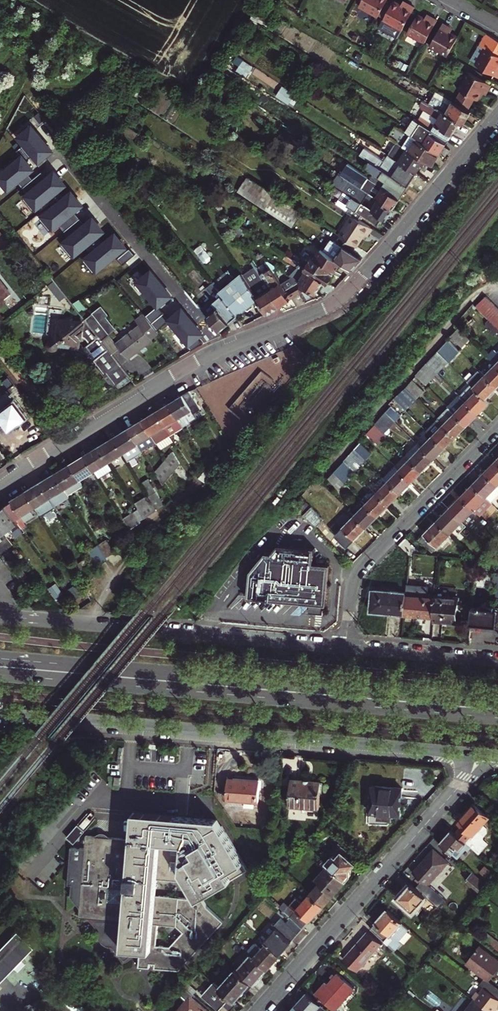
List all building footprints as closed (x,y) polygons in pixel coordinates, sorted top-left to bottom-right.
[(360,7),(379,18),(380,16),(387,3),(388,0),(364,0),(360,7)] [(399,39),(416,8),(409,4),(407,6),(403,4),(402,6),(395,2),(393,7),(386,20),(381,29),(399,39)] [(380,16),(386,20),(393,7),(387,3),(380,16)] [(426,18),(420,15),(409,34),(426,44),(439,21),(432,17),(431,19),(427,17),(426,18)] [(431,47),(449,56),(450,55),(459,37),(452,33),(453,31),(450,29),(451,27),(444,23),(431,47)] [(477,63),(497,75),(497,39),(487,33),(481,43),(486,46),(477,63)] [(487,89),(489,90),(493,83),(470,70),(460,87),(465,90),(457,103),(470,110),(478,97),(480,98),(484,91),(485,92),(487,89)] [(128,92),(135,98),(145,86),(140,83),(142,80),(139,78),(128,92)] [(282,86),(276,96),(288,103),(294,93),(282,86)] [(457,103),(435,91),(428,104),(460,121),(464,124),(471,111),(470,110),(457,103)] [(442,128),(439,134),(449,140),(460,121),(428,104),(424,101),(421,107),(432,114),(431,115),(439,119),(436,125),(442,128)] [(414,119),(406,131),(440,153),(443,155),(446,157),(450,150),(445,146),(449,140),(439,134),(414,119)] [(440,153),(406,131),(396,124),(388,137),(398,143),(427,162),(431,165),(440,153)] [(39,160),(52,150),(32,127),(19,137),(25,143),(22,146),(31,157),(34,154),(39,160)] [(393,158),(401,163),(417,174),(421,168),(422,169),(427,162),(398,143),(390,156),(393,158)] [(17,182),(22,187),(33,178),(28,173),(33,169),(26,161),(31,157),(22,146),(16,150),(22,157),(15,162),(13,159),(3,166),(6,170),(0,175),(0,178),(9,189),(17,182)] [(365,158),(370,161),(408,186),(411,181),(414,182),(417,178),(415,175),(417,174),(401,163),(397,169),(389,164),(375,155),(374,156),(369,152),(365,158)] [(431,165),(435,167),(443,155),(440,153),(431,165)] [(393,158),(389,164),(397,169),(401,163),(393,158)] [(408,186),(370,161),(366,168),(380,177),(376,183),(395,195),(400,198),(408,186)] [(62,187),(56,180),(59,178),(55,172),(47,178),(41,171),(33,178),(22,187),(28,194),(23,198),(33,211),(46,200),(49,204),(59,196),(56,192),(62,187)] [(311,229),(316,221),(268,190),(249,177),(238,193),(306,237),(305,239),(315,245),(316,243),(313,241),(318,234),(311,229)] [(364,183),(362,188),(384,203),(393,208),(400,198),(395,195),(376,183),(368,178),(364,183)] [(383,216),(386,218),(393,208),(384,203),(362,188),(358,194),(375,205),(372,209),(383,216)] [(50,231),(58,225),(63,231),(78,219),(72,213),(79,207),(80,207),(75,201),(74,202),(69,195),(62,200),(59,196),(49,204),(53,208),(39,219),(50,231)] [(372,209),(353,197),(348,205),(351,207),(348,212),(359,219),(362,214),(377,225),(383,216),(372,209)] [(339,236),(356,247),(364,235),(367,237),(373,229),(353,216),(339,236)] [(84,226),(78,219),(63,231),(69,238),(61,245),(71,258),(84,247),(87,251),(99,241),(96,237),(100,233),(95,227),(96,226),(91,220),(84,226)] [(237,225),(231,234),(238,239),(244,230),(237,225)] [(112,237),(102,245),(99,241),(87,251),(91,255),(81,262),(92,275),(113,257),(123,249),(119,243),(118,244),(112,237)] [(332,239),(324,251),(341,262),(352,269),(362,259),(332,239)] [(126,251),(123,249),(113,257),(115,260),(126,251)] [(303,266),(309,270),(324,280),(328,282),(334,273),(330,271),(332,267),(336,270),(341,262),(324,251),(322,249),(316,258),(306,251),(298,263),(303,266)] [(126,251),(115,260),(120,267),(131,258),(133,256),(128,250),(126,251)] [(288,262),(300,270),(303,266),(298,263),(291,258),(288,262)] [(294,279),(300,283),(309,270),(303,266),(300,270),(294,279)] [(274,287),(270,290),(281,306),(291,299),(278,279),(271,269),(265,273),(267,275),(274,287)] [(260,299),(269,313),(281,306),(270,290),(267,292),(262,285),(260,281),(258,283),(249,270),(243,274),(260,299)] [(309,270),(300,283),(316,294),(324,280),(309,270)] [(159,306),(171,296),(152,272),(139,282),(159,306)] [(243,273),(220,292),(239,316),(260,299),(243,274),(243,273)] [(274,287),(267,275),(263,277),(266,282),(270,290),(274,287)] [(278,279),(291,299),(298,295),(300,298),(301,297),(304,301),(316,294),(300,283),(294,279),(293,278),(286,284),(281,277),(278,279)] [(6,303),(3,299),(10,294),(0,281),(0,308),(6,303)] [(54,281),(48,286),(61,301),(66,297),(54,281)] [(206,287),(211,293),(217,288),(212,282),(206,287)] [(262,285),(267,292),(270,290),(266,282),(262,285)] [(205,306),(202,308),(211,320),(220,331),(239,316),(220,292),(217,288),(211,293),(215,298),(212,300),(213,302),(206,308),(205,306)] [(492,302),(486,297),(477,307),(482,312),(492,302)] [(482,312),(486,316),(496,306),(492,302),(482,312)] [(151,324),(164,313),(159,306),(145,317),(151,324)] [(490,321),(497,313),(497,308),(496,306),(486,316),(490,321)] [(200,330),(183,310),(170,320),(171,320),(190,344),(198,337),(203,334),(200,330)] [(170,320),(164,313),(151,324),(157,331),(171,320),(170,320)] [(92,314),(85,320),(86,322),(102,341),(109,335),(92,314)] [(137,322),(140,326),(128,335),(127,334),(122,337),(123,339),(117,344),(120,347),(129,359),(141,349),(144,353),(149,349),(146,346),(152,341),(152,340),(159,334),(157,331),(151,324),(145,317),(144,316),(137,322)] [(102,341),(86,322),(82,325),(73,322),(73,321),(65,319),(65,320),(58,317),(51,336),(49,336),(47,337),(46,337),(45,338),(45,339),(44,341),(44,343),(45,344),(46,346),(47,347),(50,348),(53,347),(54,346),(56,344),(56,343),(74,349),(78,339),(90,343),(85,347),(94,358),(92,360),(104,374),(106,372),(116,384),(128,374),(112,354),(108,349),(102,341)] [(470,339),(459,328),(451,336),(462,347),(470,339)] [(112,354),(120,347),(117,344),(109,335),(102,341),(108,349),(112,354)] [(204,344),(198,337),(190,344),(187,346),(191,351),(200,346),(204,344)] [(449,362),(460,351),(449,340),(438,351),(438,352),(449,362)] [(85,347),(83,349),(92,360),(94,358),(85,347)] [(428,364),(437,373),(449,362),(438,352),(427,363),(428,364)] [(242,384),(257,377),(252,364),(224,376),(226,380),(238,375),(242,384)] [(437,373),(428,364),(417,376),(426,385),(437,373)] [(497,388),(497,366),(496,364),(485,376),(497,388)] [(104,374),(114,386),(116,384),(106,372),(104,374)] [(474,387),(487,399),(497,388),(485,376),(474,387)] [(406,388),(417,399),(424,392),(413,381),(406,388)] [(60,383),(52,390),(70,411),(78,405),(60,383)] [(15,384),(10,388),(28,412),(34,407),(15,384)] [(460,396),(478,414),(490,402),(487,399),(474,387),(472,385),(460,396)] [(10,388),(0,396),(0,417),(10,430),(20,422),(21,423),(31,416),(28,412),(10,388)] [(401,394),(401,395),(411,405),(417,399),(406,388),(401,394)] [(191,391),(170,404),(184,426),(192,422),(187,414),(193,410),(195,413),(202,409),(191,391)] [(411,405),(401,395),(396,400),(406,410),(411,405)] [(449,408),(467,425),(478,414),(460,396),(449,408)] [(170,404),(157,412),(171,435),(185,427),(184,426),(170,404)] [(386,413),(396,422),(402,416),(392,407),(386,413)] [(438,419),(456,437),(467,425),(449,408),(438,419)] [(171,435),(157,412),(143,420),(152,435),(157,443),(171,435)] [(396,422),(386,413),(378,421),(388,431),(396,422)] [(433,436),(445,448),(456,437),(438,419),(427,431),(433,436)] [(143,420),(130,428),(139,443),(152,435),(143,420)] [(139,443),(130,428),(115,437),(125,453),(139,444),(139,443)] [(383,439),(373,429),(368,434),(378,444),(383,439)] [(422,448),(434,459),(445,448),(433,436),(422,448)] [(101,446),(110,462),(125,453),(115,437),(108,441),(101,446)] [(361,443),(355,449),(366,460),(372,454),(361,443)] [(407,455),(411,459),(422,448),(418,443),(407,455)] [(139,444),(125,453),(127,458),(142,449),(139,444)] [(101,446),(86,455),(95,471),(99,477),(114,468),(110,462),(101,446)] [(411,459),(423,470),(434,459),(422,448),(411,459)] [(354,471),(366,460),(355,449),(344,461),(345,462),(354,471)] [(173,452),(167,460),(173,469),(175,473),(182,465),(173,452)] [(95,471),(86,455),(71,464),(81,480),(95,471)] [(411,482),(423,470),(411,459),(399,471),(411,482)] [(485,472),(497,485),(497,460),(497,459),(485,472)] [(173,469),(167,460),(157,472),(165,486),(175,473),(173,469)] [(355,472),(354,471),(345,462),(340,467),(351,477),(355,472)] [(71,464),(56,473),(70,496),(85,487),(81,480),(71,464)] [(400,494),(411,482),(399,471),(395,467),(395,466),(384,477),(388,482),(400,494)] [(334,473),(344,483),(351,477),(340,467),(334,473)] [(199,480),(204,488),(214,475),(213,472),(199,480)] [(486,497),(491,502),(497,495),(497,485),(485,472),(473,484),(486,497)] [(42,482),(56,505),(70,496),(56,473),(42,482)] [(338,489),(344,483),(334,473),(328,479),(338,489)] [(377,493),(389,505),(400,494),(388,482),(384,477),(372,489),(377,493)] [(151,480),(144,484),(158,507),(165,503),(151,480)] [(42,482),(27,490),(37,506),(41,514),(56,505),(42,482)] [(461,496),(474,509),(486,497),(473,484),(461,496)] [(37,506),(27,490),(11,500),(12,501),(7,505),(16,519),(37,506)] [(366,504),(378,516),(389,505),(377,493),(366,504)] [(137,503),(146,518),(157,511),(148,496),(137,503)] [(449,509),(462,522),(474,509),(461,496),(449,509)] [(474,509),(479,514),(491,502),(486,497),(474,509)] [(355,516),(367,527),(378,516),(366,504),(355,516)] [(6,533),(19,523),(16,519),(7,505),(0,510),(0,525),(6,533)] [(304,515),(317,528),(324,519),(313,508),(304,515)] [(449,509),(437,521),(450,534),(462,522),(449,509)] [(142,523),(141,521),(145,519),(140,511),(136,513),(135,513),(124,519),(126,521),(131,530),(142,523)] [(293,513),(281,525),(286,530),(298,518),(293,513)] [(348,546),(367,527),(355,516),(337,534),(348,546)] [(131,530),(126,521),(117,527),(123,536),(131,531),(131,530)] [(450,534),(437,521),(419,539),(432,552),(450,534)] [(13,542),(6,533),(0,525),(0,552),(13,542)] [(107,541),(100,545),(107,557),(115,553),(107,541)] [(98,566),(109,560),(107,557),(100,545),(89,551),(98,566)] [(315,549),(278,546),(255,574),(253,597),(267,598),(267,599),(311,603),(324,605),(327,605),(330,565),(314,564),(315,549)] [(491,571),(476,570),(474,585),(489,587),(491,571)] [(127,577),(114,594),(122,601),(136,584),(127,577)] [(372,610),(404,613),(405,595),(405,592),(374,590),(372,610)] [(150,595),(146,591),(139,599),(144,602),(150,595)] [(434,616),(433,623),(445,624),(445,620),(457,621),(459,598),(449,597),(449,594),(436,593),(435,597),(434,616)] [(404,613),(434,616),(435,597),(405,595),(404,613)] [(310,614),(323,615),(324,605),(311,603),(310,614)] [(482,603),(482,606),(481,623),(497,625),(497,604),(482,603)] [(473,606),(471,623),(481,623),(482,606),(473,606)] [(236,780),(229,780),(228,801),(259,803),(260,789),(264,789),(265,779),(236,777),(236,780)] [(323,783),(292,781),(290,806),(319,808),(320,792),(322,792),(323,783)] [(403,789),(372,787),(371,812),(378,813),(378,820),(393,821),(393,814),(402,815),(403,789)] [(468,818),(455,833),(467,843),(472,848),(479,854),(488,844),(483,840),(483,837),(488,833),(487,829),(483,826),(490,818),(475,805),(465,815),(468,818)] [(137,812),(136,818),(148,819),(147,825),(175,829),(176,822),(224,827),(221,821),(137,812)] [(459,822),(462,825),(468,818),(465,815),(459,822)] [(147,825),(148,819),(136,818),(134,838),(88,833),(87,848),(72,847),(69,884),(73,885),(73,892),(71,893),(81,906),(80,915),(90,916),(100,928),(100,935),(102,940),(108,944),(113,945),(118,951),(122,954),(139,956),(139,965),(149,966),(150,961),(155,962),(155,967),(179,969),(223,921),(207,906),(201,897),(247,870),(224,827),(176,822),(175,829),(147,825)] [(80,823),(68,835),(76,842),(87,829),(80,823)] [(440,843),(457,858),(463,852),(461,851),(464,847),(469,852),(472,848),(467,843),(455,833),(452,830),(440,843)] [(348,852),(346,854),(343,851),(337,857),(336,856),(332,857),(327,863),(346,880),(351,875),(351,869),(356,863),(353,860),(355,858),(348,852)] [(421,881),(420,882),(421,882),(416,889),(428,900),(438,909),(446,901),(429,885),(448,863),(434,851),(414,873),(417,877),(417,878),(421,881)] [(346,880),(327,863),(323,859),(319,864),(326,870),(315,882),(319,885),(310,895),(323,906),(346,880)] [(473,875),(468,881),(479,891),(485,885),(473,875)] [(416,889),(411,884),(398,898),(416,913),(428,900),(416,889)] [(292,918),(303,928),(323,906),(310,895),(300,906),(294,900),(284,911),(292,918)] [(376,924),(371,930),(396,952),(403,944),(400,941),(410,930),(388,910),(377,923),(376,924)] [(267,944),(280,955),(303,928),(292,918),(287,924),(282,920),(275,927),(273,925),(262,938),(267,944)] [(358,972),(383,945),(368,932),(344,960),(358,972)] [(0,951),(0,984),(34,949),(18,933),(0,951)] [(254,958),(267,970),(280,955),(267,944),(254,958)] [(478,950),(476,950),(475,951),(472,953),(470,956),(470,960),(467,964),(485,978),(480,984),(484,987),(490,991),(495,984),(491,981),(497,971),(497,960),(481,946),(478,950)] [(238,970),(253,984),(267,970),(254,958),(251,956),(238,970)] [(218,987),(237,1003),(253,984),(238,970),(236,968),(218,987)] [(325,1000),(336,1010),(355,989),(337,974),(328,985),(325,983),(315,994),(324,1001),(325,1000)] [(199,989),(191,982),(188,985),(186,988),(194,995),(199,989)] [(218,987),(213,982),(202,995),(219,1010),(224,1005),(230,1010),(237,1003),(218,987)] [(495,984),(490,991),(497,998),(497,986),(495,984)] [(475,999),(490,1010),(495,1010),(497,1007),(497,998),(490,991),(484,987),(479,993),(476,991),(472,997),(475,999)] [(206,1010),(207,1010),(205,1008),(204,1009),(191,997),(194,995),(186,988),(180,994),(188,1001),(179,1010),(206,1010)] [(291,1010),(322,1010),(324,1009),(306,993),(291,1010)] [(475,999),(466,1010),(490,1010),(475,999)]
